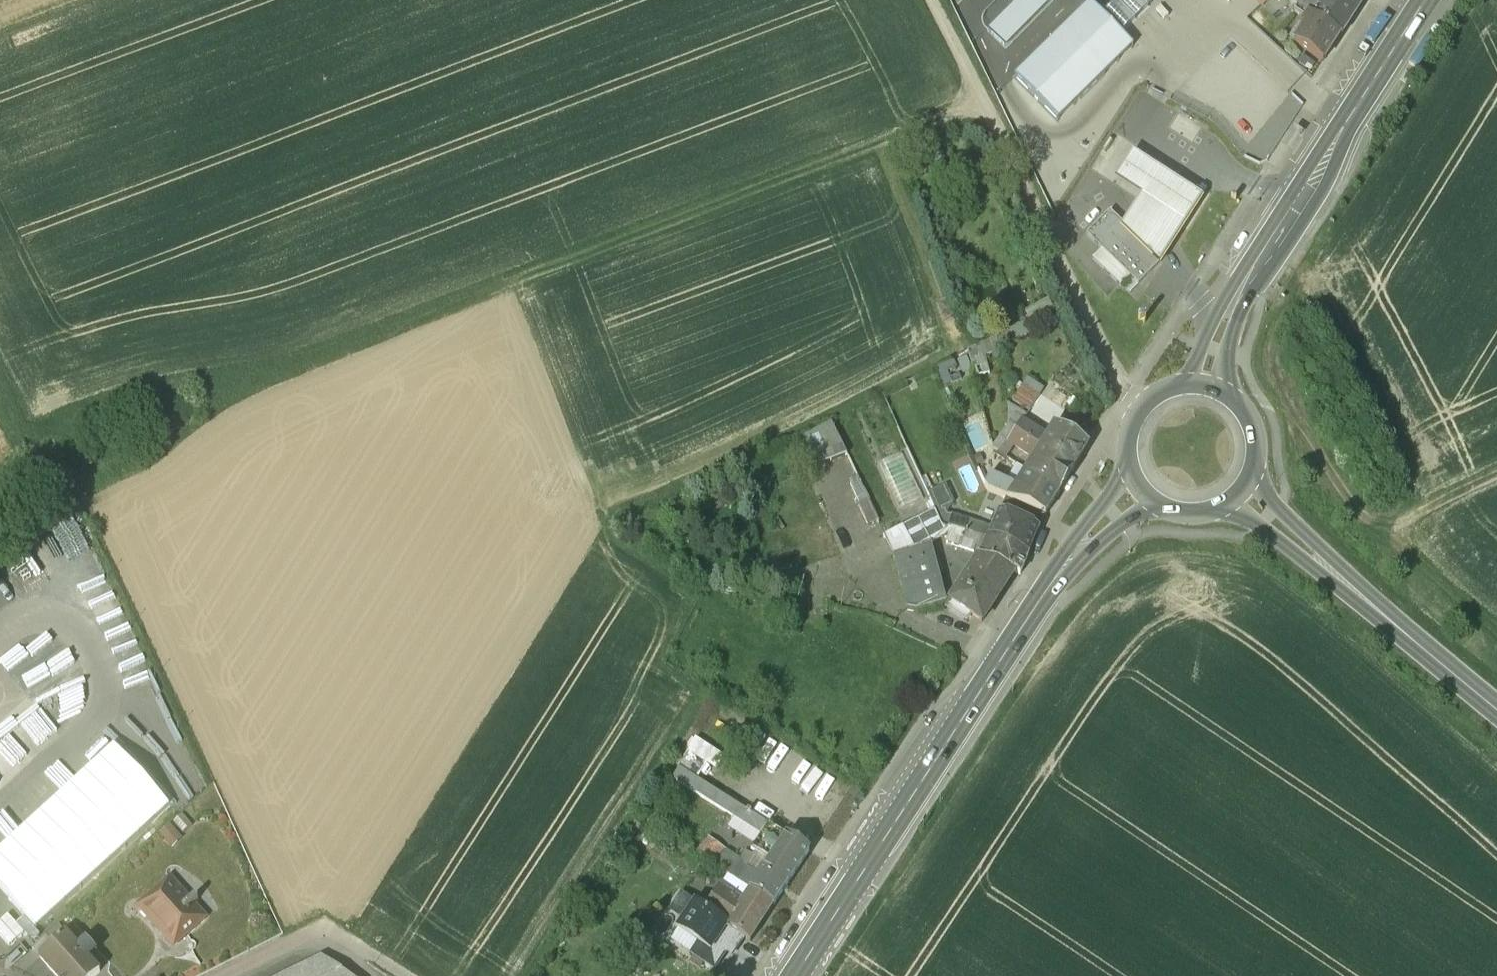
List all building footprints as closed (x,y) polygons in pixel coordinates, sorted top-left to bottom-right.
[(988,31),(1005,47),(1052,0),(1018,0),(988,31)] [(1107,13),(1124,30),(1156,0),(1120,0),(1107,13)] [(1300,3),(1318,15),(1326,0),(1295,0),(1300,3)] [(1318,15),(1343,31),(1363,0),(1326,0),(1318,15)] [(1318,15),(1300,3),(1297,9),(1308,16),(1304,23),(1306,25),(1297,40),(1327,58),(1343,31),(1318,15)] [(1015,80),(1059,122),(1133,47),(1089,5),(1015,80)] [(1110,135),(1095,162),(1110,171),(1125,143),(1110,135)] [(1202,198),(1132,152),(1115,179),(1141,196),(1126,219),(1123,224),(1161,262),(1158,264),(1159,265),(1163,259),(1202,198)] [(1123,224),(1110,211),(1087,235),(1102,250),(1092,259),(1121,287),(1130,277),(1138,285),(1158,264),(1121,228),(1123,224)] [(998,344),(969,358),(974,376),(1000,367),(998,344)] [(1039,394),(1022,384),(1011,401),(1028,411),(1039,394)] [(1035,428),(1022,420),(1021,420),(1018,418),(1015,423),(1019,425),(1015,430),(1028,438),(1035,428)] [(831,423),(803,437),(807,448),(815,466),(846,455),(831,423)] [(1089,443),(1059,425),(1053,434),(1048,436),(1035,428),(1028,438),(1028,439),(1074,466),(1089,443)] [(1028,438),(1015,430),(1012,435),(1008,433),(1006,437),(1009,439),(1008,440),(1022,449),(1028,439),(1028,438)] [(1074,466),(1028,439),(1022,449),(1035,457),(1036,463),(1030,472),(1060,491),(1074,466)] [(989,491),(1012,500),(1045,516),(1060,491),(1030,472),(1019,489),(990,475),(985,485),(989,491)] [(870,503),(859,479),(850,483),(859,503),(860,508),(870,503)] [(931,501),(927,503),(930,512),(935,510),(931,501)] [(870,503),(860,508),(867,523),(877,518),(870,503)] [(930,512),(883,536),(893,554),(930,543),(948,528),(948,527),(941,525),(935,510),(930,512)] [(1039,530),(1001,512),(993,527),(988,538),(1028,554),(1039,530)] [(971,519),(952,514),(948,527),(948,528),(950,528),(988,538),(993,527),(971,519)] [(988,538),(950,528),(946,541),(973,550),(975,544),(985,547),(988,538)] [(1028,554),(988,538),(985,547),(980,557),(1014,572),(1020,574),(1028,554)] [(930,543),(893,554),(908,608),(917,610),(946,601),(946,598),(941,581),(930,543)] [(1014,572),(980,557),(975,569),(1008,582),(1014,572)] [(972,567),(950,601),(968,613),(981,621),(1008,582),(975,569),(972,567)] [(968,613),(953,603),(948,610),(964,620),(968,613)] [(0,663),(0,737),(37,702),(0,663)] [(33,710),(53,733),(80,709),(54,681),(35,698),(40,704),(33,710)] [(81,736),(99,756),(111,745),(93,725),(81,736)] [(113,749),(0,853),(0,886),(36,925),(166,805),(113,749)] [(786,836),(680,768),(673,779),(760,836),(751,850),(770,862),(771,861),(786,836)] [(170,821),(158,829),(169,846),(181,838),(170,821)] [(707,835),(698,848),(711,856),(720,843),(707,835)] [(807,849),(786,836),(771,861),(770,862),(750,891),(772,905),(807,849)] [(182,892),(169,878),(139,907),(173,945),(205,917),(194,904),(198,900),(195,898),(187,906),(178,896),(182,892)] [(772,905),(750,891),(728,926),(744,936),(750,940),(772,905)] [(728,926),(704,911),(704,910),(681,894),(670,910),(683,919),(678,928),(698,942),(711,950),(727,927),(728,927),(728,926)] [(15,944),(1,922),(0,923),(0,953),(15,944)] [(57,925),(32,947),(41,956),(65,934),(57,925)] [(744,936),(728,926),(728,927),(727,927),(711,950),(698,942),(691,952),(714,968),(731,944),(736,948),(744,936)] [(41,956),(58,975),(93,975),(99,971),(65,934),(41,956)] [(283,975),(354,975),(322,956),(283,975)]
